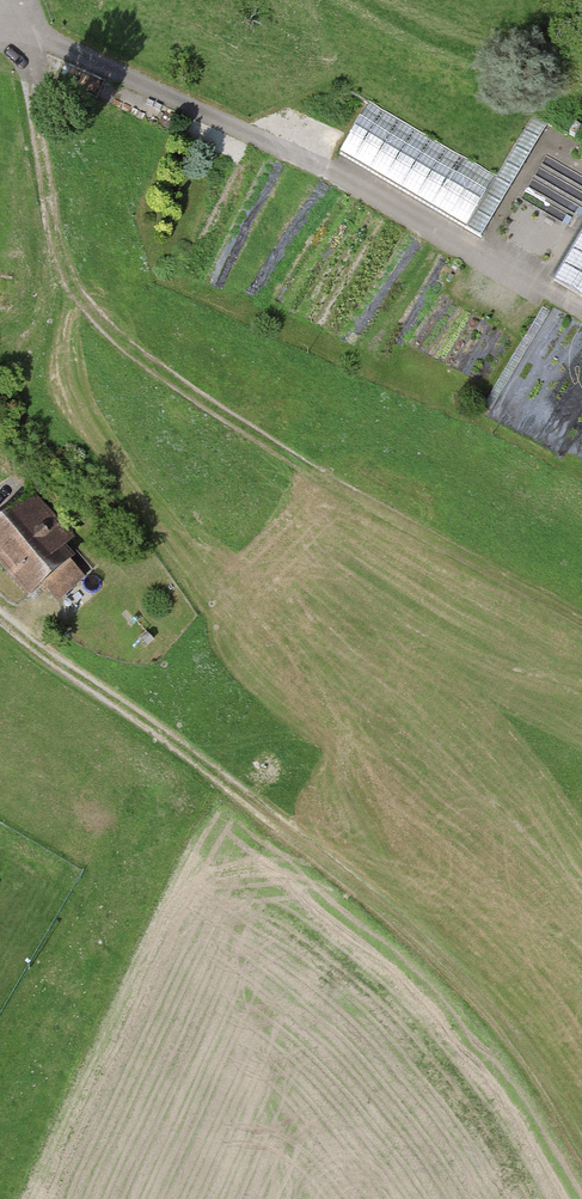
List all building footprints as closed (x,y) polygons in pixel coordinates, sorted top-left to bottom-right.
[(497,178),(368,105),(336,159),(483,241),(550,125),(535,116),(497,178)] [(551,282),(581,299),(581,227),(551,282)] [(70,560),(62,551),(69,545),(29,499),(0,524),(0,569),(25,598),(70,560)]
